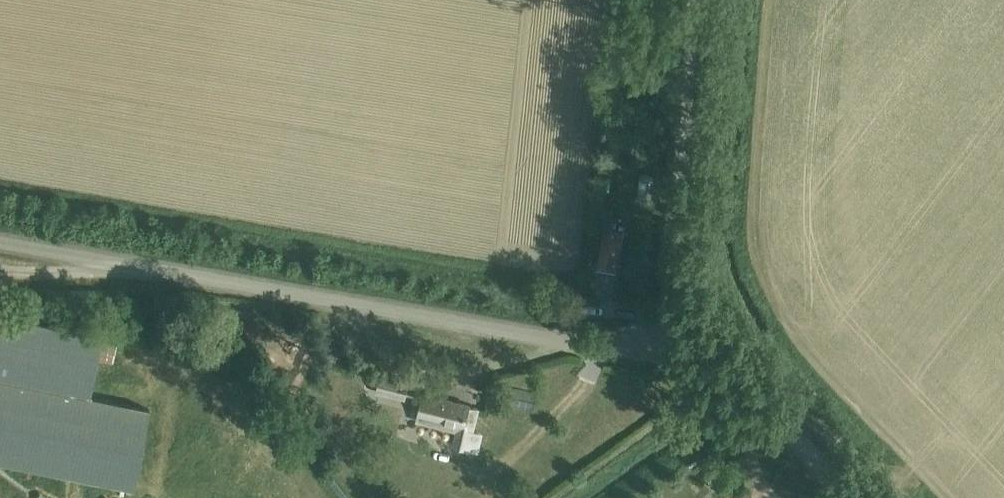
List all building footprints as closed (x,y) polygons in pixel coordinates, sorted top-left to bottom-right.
[(613,286),(622,233),(602,230),(593,283),(613,286)] [(642,309),(644,297),(623,293),(621,305),(642,309)] [(87,396),(99,336),(0,316),(0,461),(133,488),(149,408),(87,396)] [(402,400),(406,385),(378,378),(374,393),(402,400)] [(502,387),(499,402),(531,409),(534,394),(502,387)] [(470,435),(475,410),(422,398),(418,417),(444,423),(443,429),(458,432),(455,446),(476,451),(479,438),(470,435)] [(62,496),(43,488),(38,497),(61,497),(62,496)]
